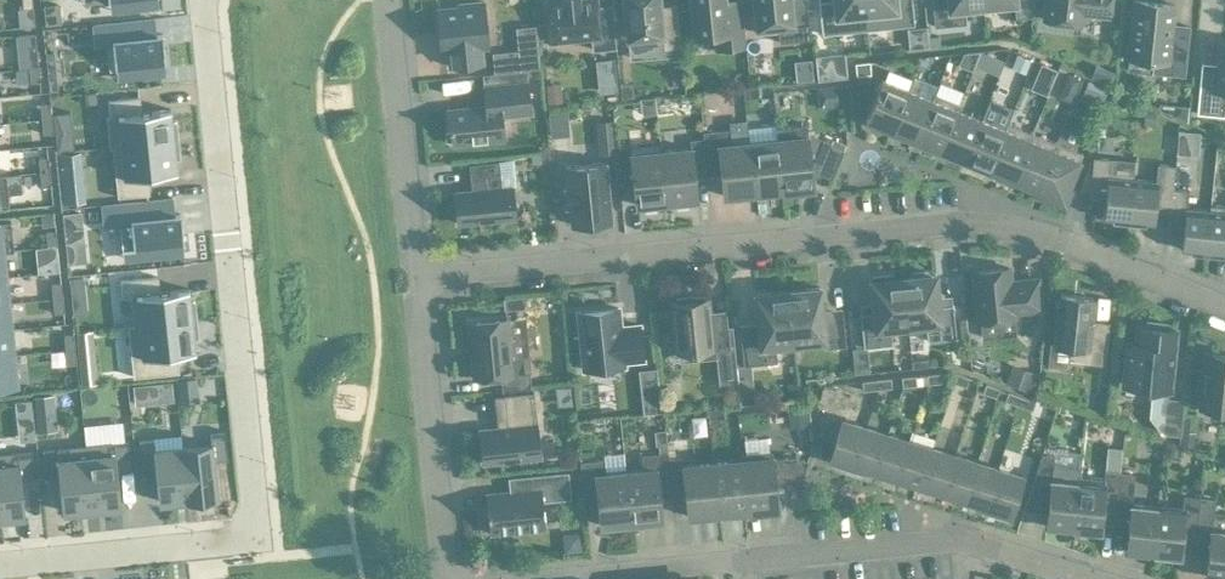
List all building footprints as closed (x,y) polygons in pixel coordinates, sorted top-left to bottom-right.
[(22,9),(31,8),(32,8),(31,0),(21,0),(22,9)] [(493,17),(509,15),(508,0),(491,0),(493,17)] [(562,1),(545,3),(549,43),(592,38),(593,50),(615,48),(611,6),(597,8),(596,0),(562,0),(562,1)] [(627,39),(629,60),(681,55),(680,49),(676,9),(663,10),(659,7),(659,6),(658,0),(623,0),(627,39)] [(694,37),(715,35),(717,50),(745,47),(742,15),(741,0),(728,0),(724,0),(691,0),(694,37)] [(757,34),(777,32),(779,43),(810,40),(807,9),(791,10),(790,0),(753,0),(757,34)] [(864,0),(835,0),(818,2),(821,35),(867,31),(864,0)] [(867,31),(914,26),(911,0),(864,0),(867,31)] [(981,0),(931,0),(934,27),(965,24),(963,8),(982,6),(981,0)] [(982,6),(1013,3),(1015,19),(1032,17),(1034,0),(981,0),(982,6)] [(1043,20),(1082,24),(1083,15),(1109,17),(1111,0),(1045,0),(1043,20)] [(1172,26),(1174,5),(1134,1),(1128,59),(1153,61),(1152,73),(1184,76),(1189,27),(1172,26)] [(481,48),(488,48),(483,2),(457,5),(458,8),(436,10),(439,39),(446,38),(449,67),(482,64),(481,48)] [(45,26),(61,24),(59,5),(43,6),(45,26)] [(153,19),(92,26),(95,26),(97,43),(106,42),(109,71),(116,70),(139,68),(140,78),(160,76),(159,66),(165,65),(162,35),(149,36),(147,21),(153,20),(153,19)] [(517,50),(491,53),(493,74),(539,69),(534,25),(515,27),(517,50)] [(938,35),(928,37),(929,47),(939,46),(938,35)] [(1221,43),(1218,73),(1200,71),(1196,114),(1224,117),(1224,109),(1224,43),(1221,43)] [(963,53),(958,65),(971,71),(979,52),(963,53)] [(36,53),(27,54),(28,68),(38,68),(37,53),(36,53)] [(49,92),(58,91),(54,53),(45,53),(49,92)] [(844,53),(815,56),(817,82),(847,78),(845,56),(844,53)] [(974,67),(988,73),(993,60),(980,54),(974,67)] [(1016,55),(1011,69),(1025,74),(1031,61),(1016,55)] [(921,59),(916,69),(923,72),(927,61),(921,59)] [(855,65),(857,77),(872,75),(870,62),(855,65)] [(38,68),(28,68),(30,83),(39,82),(40,82),(38,68)] [(1105,69),(1099,83),(1108,86),(1114,72),(1105,69)] [(1068,75),(1064,87),(1075,91),(1079,79),(1068,75)] [(881,79),(864,122),(891,133),(908,90),(881,79)] [(1088,80),(1083,94),(1103,102),(1108,88),(1088,80)] [(632,82),(619,84),(620,100),(634,99),(632,82)] [(446,110),(448,131),(451,130),(452,145),(504,140),(500,106),(529,104),(527,83),(483,87),(485,106),(446,110)] [(560,83),(545,85),(547,104),(563,102),(560,83)] [(841,84),(818,87),(820,109),(843,106),(841,84)] [(744,89),(745,99),(761,99),(760,88),(744,89)] [(891,133),(915,142),(934,94),(933,94),(931,99),(908,90),(891,133)] [(958,104),(934,94),(915,142),(939,152),(958,104)] [(109,116),(106,116),(109,148),(177,141),(175,123),(171,123),(170,109),(151,111),(140,112),(138,97),(107,101),(109,116)] [(49,104),(39,105),(41,120),(51,119),(49,104)] [(981,119),(957,110),(959,105),(958,104),(939,152),(963,162),(981,119)] [(1159,104),(1158,109),(1186,122),(1188,106),(1159,104)] [(1144,109),(1142,126),(1154,127),(1156,111),(1144,109)] [(51,119),(41,120),(43,134),(52,134),(51,119)] [(1007,124),(1006,123),(1004,129),(981,119),(963,162),(988,172),(1007,124)] [(614,156),(611,121),(593,123),(597,158),(614,156)] [(988,172),(1012,182),(1031,134),(1007,124),(988,172)] [(776,128),(782,191),(813,187),(806,125),(776,128)] [(776,128),(777,140),(748,143),(753,194),(782,191),(776,128)] [(706,169),(720,168),(723,197),(753,194),(748,143),(730,145),(729,130),(703,133),(706,169)] [(660,152),(666,202),(696,199),(693,171),(706,169),(703,133),(702,133),(703,139),(689,140),(690,149),(660,152)] [(1031,134),(1012,182),(1036,191),(1056,144),(1031,134)] [(72,136),(55,138),(57,150),(73,148),(72,136)] [(1098,136),(1097,150),(1111,151),(1113,137),(1098,136)] [(177,141),(109,148),(109,149),(112,148),(117,198),(148,194),(146,176),(157,175),(176,173),(175,159),(179,158),(177,141)] [(1036,191),(1063,202),(1082,154),(1056,144),(1036,191)] [(832,179),(843,151),(830,146),(818,174),(832,179)] [(632,177),(635,205),(666,202),(660,152),(631,155),(630,147),(616,148),(619,178),(632,177)] [(548,151),(530,153),(531,164),(549,162),(548,151)] [(47,157),(38,158),(39,173),(49,172),(48,157),(47,157)] [(1127,221),(1131,180),(1132,180),(1133,174),(1108,172),(1110,159),(1092,157),(1091,167),(1088,192),(1088,199),(1104,200),(1102,218),(1127,221)] [(473,180),(474,191),(454,193),(458,225),(514,219),(511,187),(501,188),(498,163),(469,166),(471,180),(473,180)] [(565,167),(567,187),(564,187),(566,206),(569,206),(571,225),(611,221),(605,163),(565,167)] [(1131,180),(1127,221),(1152,223),(1154,205),(1168,206),(1169,206),(1171,189),(1172,189),(1174,166),(1156,164),(1154,182),(1132,180),(1131,180)] [(1087,166),(1077,192),(1088,192),(1091,167),(1087,166)] [(49,172),(39,173),(41,187),(50,187),(50,186),(49,172)] [(8,205),(5,176),(0,177),(0,206),(8,205)] [(83,185),(61,187),(62,204),(85,202),(83,185)] [(1172,189),(1171,189),(1169,206),(1168,206),(1166,229),(1182,231),(1180,250),(1205,252),(1209,211),(1208,211),(1186,209),(1187,191),(1172,189)] [(172,199),(100,206),(101,207),(104,206),(106,224),(118,223),(121,251),(122,251),(158,247),(159,257),(179,255),(178,245),(183,245),(180,214),(167,216),(166,200),(172,200),(172,199)] [(1209,211),(1205,252),(1224,254),(1224,207),(1209,205),(1208,211),(1209,211)] [(67,265),(86,263),(81,212),(62,214),(67,265)] [(53,213),(40,214),(42,227),(54,226),(53,213)] [(13,251),(10,222),(0,223),(0,252),(13,251)] [(55,232),(45,233),(47,247),(57,246),(55,232)] [(57,246),(47,247),(48,262),(58,261),(57,246)] [(0,252),(0,278),(4,278),(2,253),(13,252),(13,251),(0,252)] [(1008,268),(973,272),(978,322),(980,322),(982,339),(1015,335),(1014,318),(1013,313),(1040,310),(1037,280),(1019,282),(1019,284),(1010,285),(1008,268)] [(903,279),(908,332),(926,330),(927,342),(955,339),(952,306),(937,307),(934,276),(930,276),(925,272),(912,273),(909,278),(909,279),(903,279)] [(874,313),(860,315),(863,348),(891,345),(890,334),(908,332),(903,279),(892,280),(892,275),(871,278),(874,313)] [(83,277),(69,279),(70,291),(84,290),(83,277)] [(157,277),(120,281),(121,298),(130,297),(133,325),(127,326),(127,327),(196,320),(194,302),(189,303),(188,289),(169,291),(158,292),(157,277)] [(60,284),(51,285),(52,299),(62,298),(60,284)] [(787,291),(792,344),(824,341),(825,349),(845,347),(842,315),(822,317),(819,288),(787,291)] [(754,294),(758,330),(739,332),(743,366),(776,363),(775,346),(792,344),(787,291),(754,294)] [(1092,298),(1060,294),(1054,345),(1069,347),(1068,362),(1105,366),(1108,333),(1089,331),(1092,298)] [(675,298),(676,302),(672,303),(677,354),(728,349),(724,312),(708,314),(707,299),(693,301),(693,296),(675,298)] [(523,297),(503,299),(504,310),(524,308),(523,297)] [(62,298),(52,299),(54,314),(63,313),(62,298)] [(0,305),(0,331),(10,330),(7,304),(0,305)] [(583,370),(624,366),(623,362),(643,360),(639,326),(620,328),(618,308),(577,313),(583,370)] [(196,320),(127,327),(132,378),(178,373),(176,354),(194,352),(193,338),(197,338),(196,320)] [(510,360),(507,320),(468,324),(473,379),(500,377),(501,391),(530,388),(529,373),(524,374),(523,359),(510,360)] [(1123,385),(1168,390),(1174,331),(1167,330),(1168,324),(1146,322),(1146,328),(1138,327),(1136,351),(1127,350),(1123,385)] [(0,331),(0,357),(12,356),(10,330),(0,331)] [(73,335),(63,336),(65,351),(75,350),(73,335)] [(90,342),(74,343),(79,389),(94,387),(90,342)] [(75,350),(65,351),(66,365),(76,364),(75,350)] [(1205,354),(1203,371),(1198,370),(1196,391),(1201,392),(1199,408),(1224,411),(1224,356),(1205,354)] [(15,385),(12,356),(0,357),(0,387),(15,385)] [(1011,365),(1005,383),(1030,392),(1037,374),(1011,365)] [(656,368),(637,370),(642,415),(661,413),(656,368)] [(942,384),(942,375),(928,376),(929,385),(942,384)] [(957,375),(954,384),(967,388),(970,379),(957,375)] [(902,379),(903,388),(917,386),(916,377),(902,379)] [(196,378),(175,380),(178,405),(198,402),(196,378)] [(877,381),(878,390),(892,389),(891,380),(877,381)] [(878,390),(877,381),(863,383),(864,392),(878,390)] [(134,406),(151,404),(149,385),(132,386),(134,406)] [(987,385),(984,394),(997,398),(1000,390),(987,385)] [(823,387),(819,400),(832,404),(836,391),(823,387)] [(540,458),(533,393),(501,397),(504,428),(479,430),(482,464),(540,458)] [(1019,407),(1022,399),(1009,394),(1006,403),(1019,407)] [(1022,399),(1019,407),(1033,412),(1036,403),(1022,399)] [(1178,434),(1181,401),(1166,399),(1162,433),(1178,434)] [(16,421),(32,419),(30,400),(14,402),(16,421)] [(808,408),(788,409),(789,422),(809,420),(808,408)] [(708,411),(709,422),(725,420),(724,409),(708,411)] [(1180,432),(1178,446),(1193,447),(1194,433),(1188,432),(1189,418),(1181,417),(1180,432)] [(852,467),(864,428),(841,421),(829,459),(852,467)] [(875,474),(887,435),(864,428),(852,467),(875,474)] [(665,430),(654,431),(655,446),(658,446),(659,454),(667,453),(665,430)] [(210,444),(182,447),(188,501),(216,498),(213,462),(227,460),(224,431),(209,433),(210,444)] [(875,474),(897,481),(909,442),(887,435),(875,474)] [(153,438),(138,440),(141,469),(155,468),(159,502),(186,499),(186,501),(188,501),(182,447),(154,450),(153,438)] [(127,441),(85,445),(91,509),(120,506),(116,472),(130,470),(127,441)] [(919,488),(931,449),(909,442),(897,481),(919,488)] [(85,445),(42,450),(45,479),(59,478),(63,512),(91,509),(85,445)] [(941,495),(953,456),(931,449),(919,488),(941,495)] [(0,454),(0,518),(24,516),(20,482),(34,480),(31,451),(0,454)] [(742,455),(747,511),(777,508),(775,487),(784,486),(798,491),(806,462),(793,457),(772,459),(771,451),(742,455)] [(642,470),(625,472),(631,523),(661,520),(658,491),(671,490),(668,459),(667,455),(641,457),(642,470)] [(713,463),(718,514),(747,511),(742,455),(740,455),(741,460),(713,463)] [(1077,482),(1076,482),(1050,480),(1053,457),(1041,455),(1033,485),(1050,486),(1046,527),(1072,530),(1077,482)] [(953,456),(941,495),(964,502),(976,463),(953,456)] [(718,514),(713,463),(682,466),(681,458),(668,459),(671,490),(685,488),(687,517),(718,514)] [(631,523),(625,472),(609,474),(607,461),(580,464),(583,499),(597,497),(600,526),(631,523)] [(998,470),(976,463),(964,502),(986,508),(998,470)] [(998,470),(986,508),(1009,516),(1021,477),(998,470)] [(531,491),(486,495),(490,534),(545,528),(542,502),(571,499),(568,472),(529,476),(531,491)] [(1076,482),(1077,482),(1072,530),(1099,532),(1102,502),(1116,503),(1119,473),(1104,472),(1103,479),(1076,476),(1076,482)] [(1130,504),(1134,475),(1119,473),(1116,503),(1130,505),(1130,504)] [(1157,507),(1152,555),(1179,557),(1182,527),(1196,528),(1199,498),(1183,496),(1181,510),(1157,507)] [(1214,500),(1199,498),(1196,528),(1210,530),(1205,577),(1224,578),(1224,522),(1211,520),(1214,500)] [(1152,555),(1157,507),(1130,504),(1130,505),(1125,552),(1152,555)]
